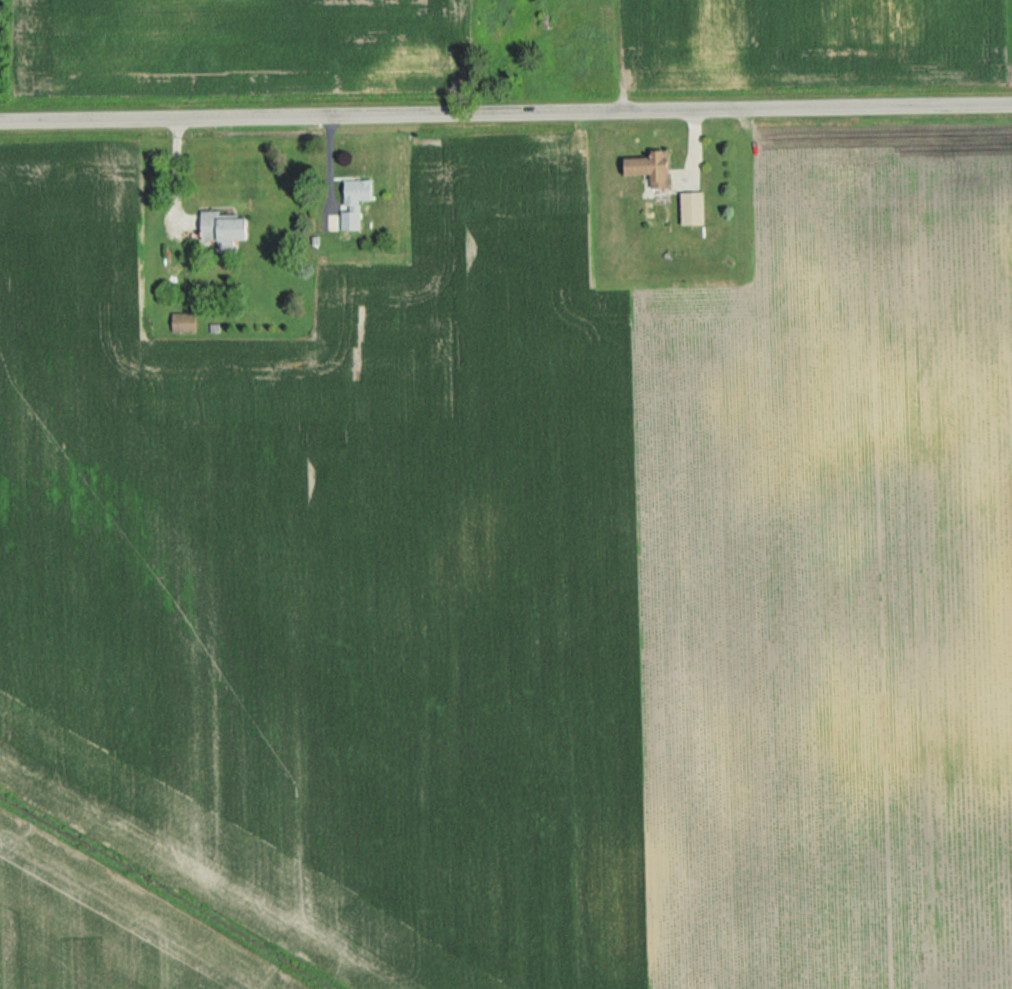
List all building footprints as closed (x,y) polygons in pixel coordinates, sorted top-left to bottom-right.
[(644,175),(644,188),(662,187),(662,158),(655,158),(655,150),(643,151),(643,158),(614,159),(615,176),(644,175)] [(373,181),(343,181),(342,198),(347,198),(347,206),(356,206),(356,200),(372,200),(373,181)] [(697,224),(696,192),(675,193),(676,225),(697,224)] [(252,218),(219,220),(219,211),(204,212),(205,246),(253,244),(252,218)] [(174,332),(196,332),(196,313),(173,314),(174,332)]
